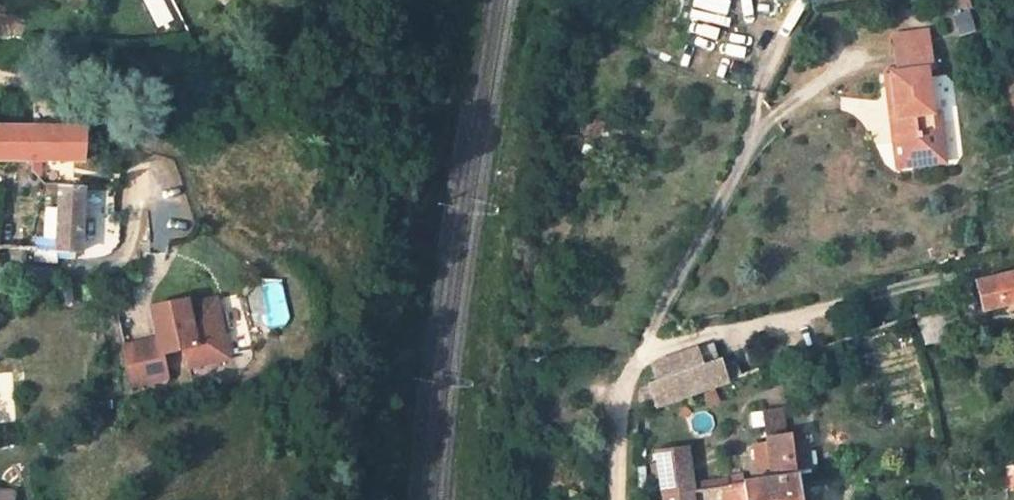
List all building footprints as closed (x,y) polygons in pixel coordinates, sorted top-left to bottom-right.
[(928,29),(896,33),(900,70),(886,72),(896,171),(949,164),(941,110),(932,111),(926,66),(933,65),(928,29)] [(70,174),(85,174),(85,139),(85,127),(82,125),(77,121),(49,110),(42,107),(40,127),(38,161),(70,163),(70,174)] [(38,161),(40,127),(0,126),(0,160),(38,161)] [(70,192),(84,194),(85,174),(70,174),(70,192)] [(61,192),(60,251),(83,252),(84,194),(70,192),(61,192)] [(977,281),(983,311),(1013,306),(1013,275),(977,281)] [(213,286),(179,295),(184,314),(189,313),(191,321),(186,322),(187,327),(153,335),(163,374),(197,366),(191,342),(214,336),(218,353),(257,344),(242,285),(215,292),(213,286)] [(254,327),(284,326),(282,285),(252,286),(254,327)] [(713,342),(651,363),(658,382),(649,385),(659,413),(703,397),(700,387),(740,373),(736,359),(720,365),(713,342)] [(761,418),(765,444),(749,446),(752,471),(768,469),(769,483),(719,489),(720,499),(802,499),(794,435),(785,436),(783,415),(761,418)] [(660,452),(664,499),(694,499),(693,494),(689,447),(660,452)]
